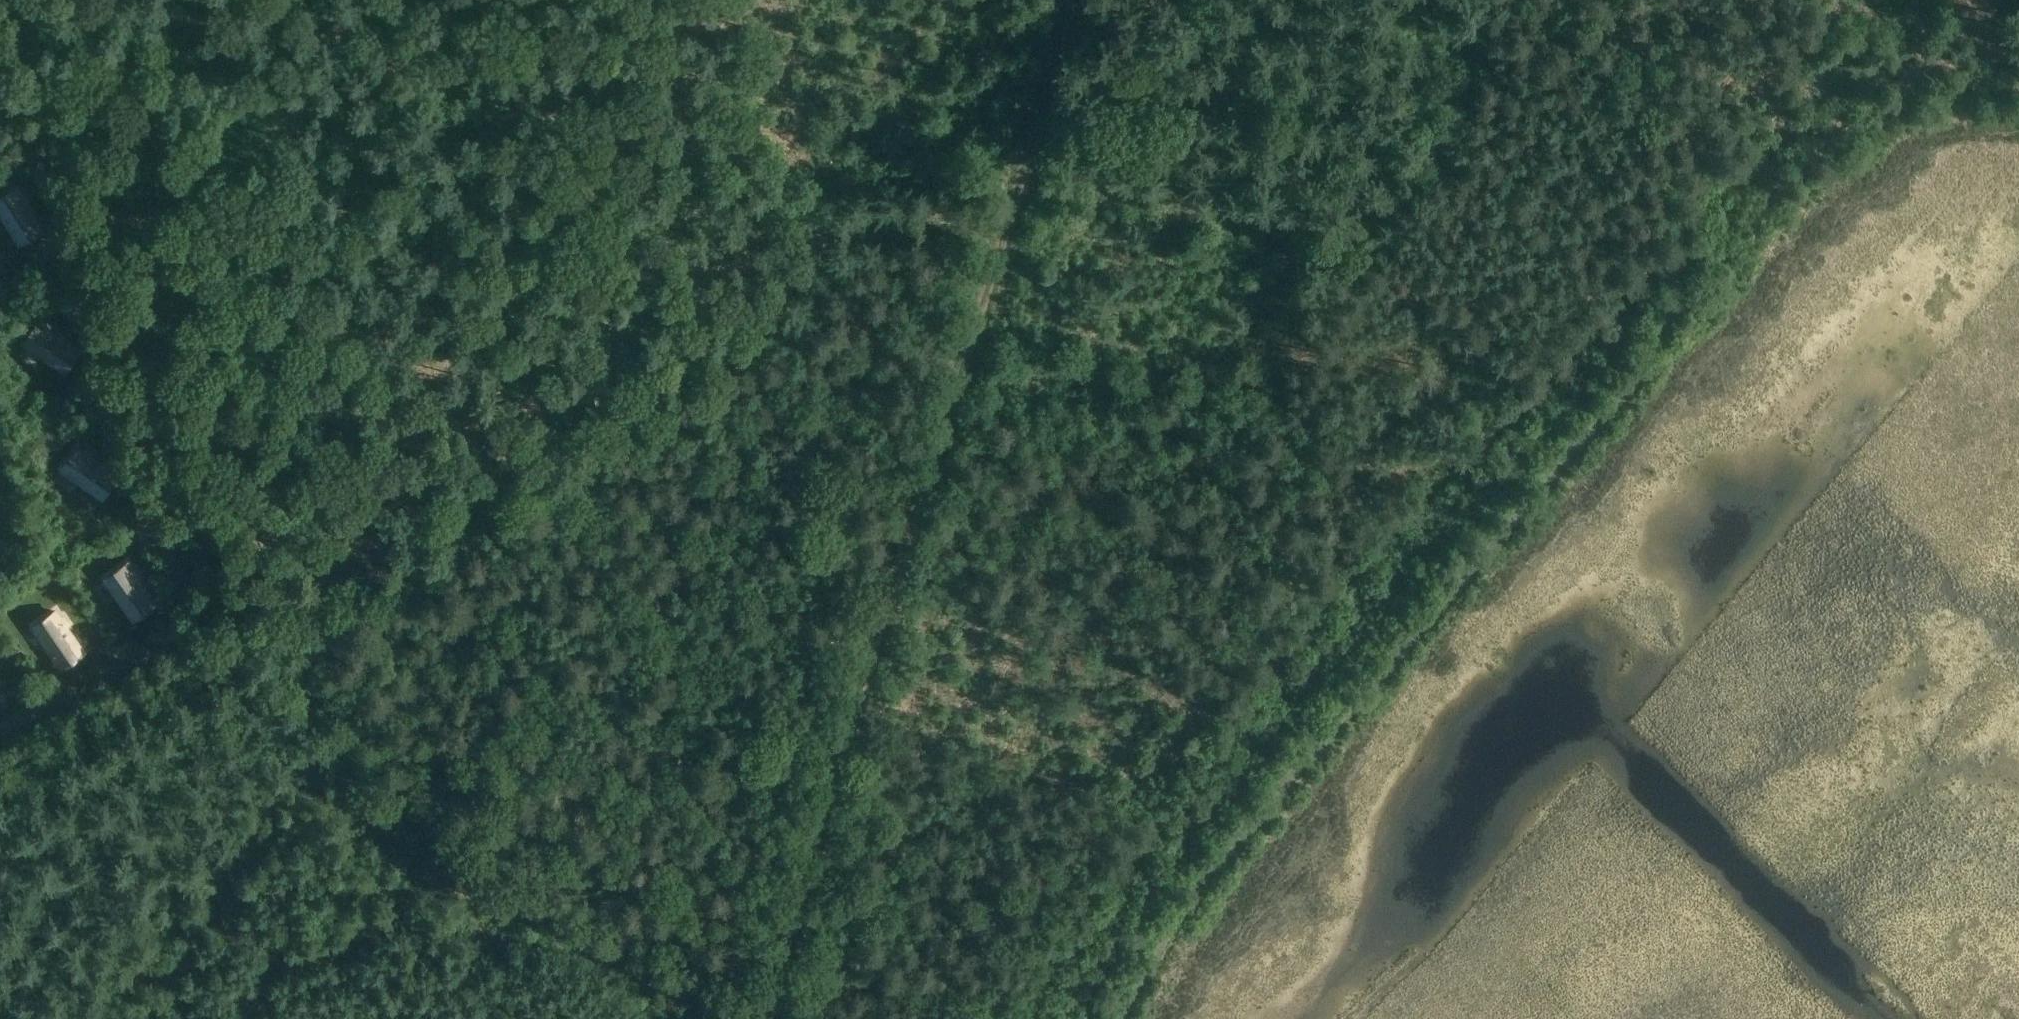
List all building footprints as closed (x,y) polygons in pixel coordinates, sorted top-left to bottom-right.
[(42,228),(25,201),(27,199),(23,193),(21,194),(16,186),(0,197),(0,209),(20,241),(42,228)] [(25,342),(65,369),(80,348),(53,330),(54,328),(48,324),(47,326),(39,321),(25,342)] [(62,468),(102,496),(117,474),(91,456),(92,454),(86,450),(85,452),(77,446),(62,468)] [(106,578),(134,618),(155,603),(137,576),(139,575),(134,569),(132,570),(127,563),(106,578)] [(34,626),(63,665),(84,650),(65,624),(67,623),(63,617),(61,618),(55,611),(34,626)]
